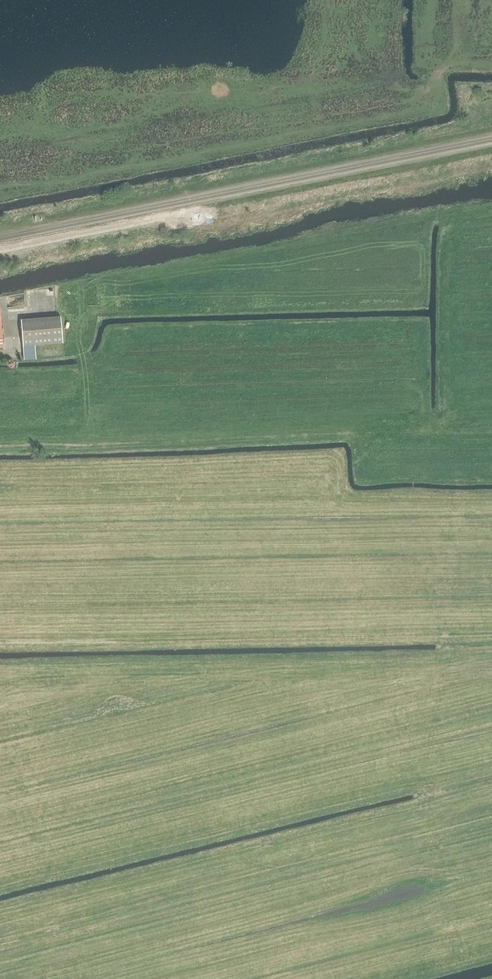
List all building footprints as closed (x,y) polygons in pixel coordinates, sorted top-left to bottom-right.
[(63,343),(61,316),(20,320),(23,347),(35,346),(63,343)] [(35,346),(23,347),(24,360),(35,359),(36,359),(35,346)]
